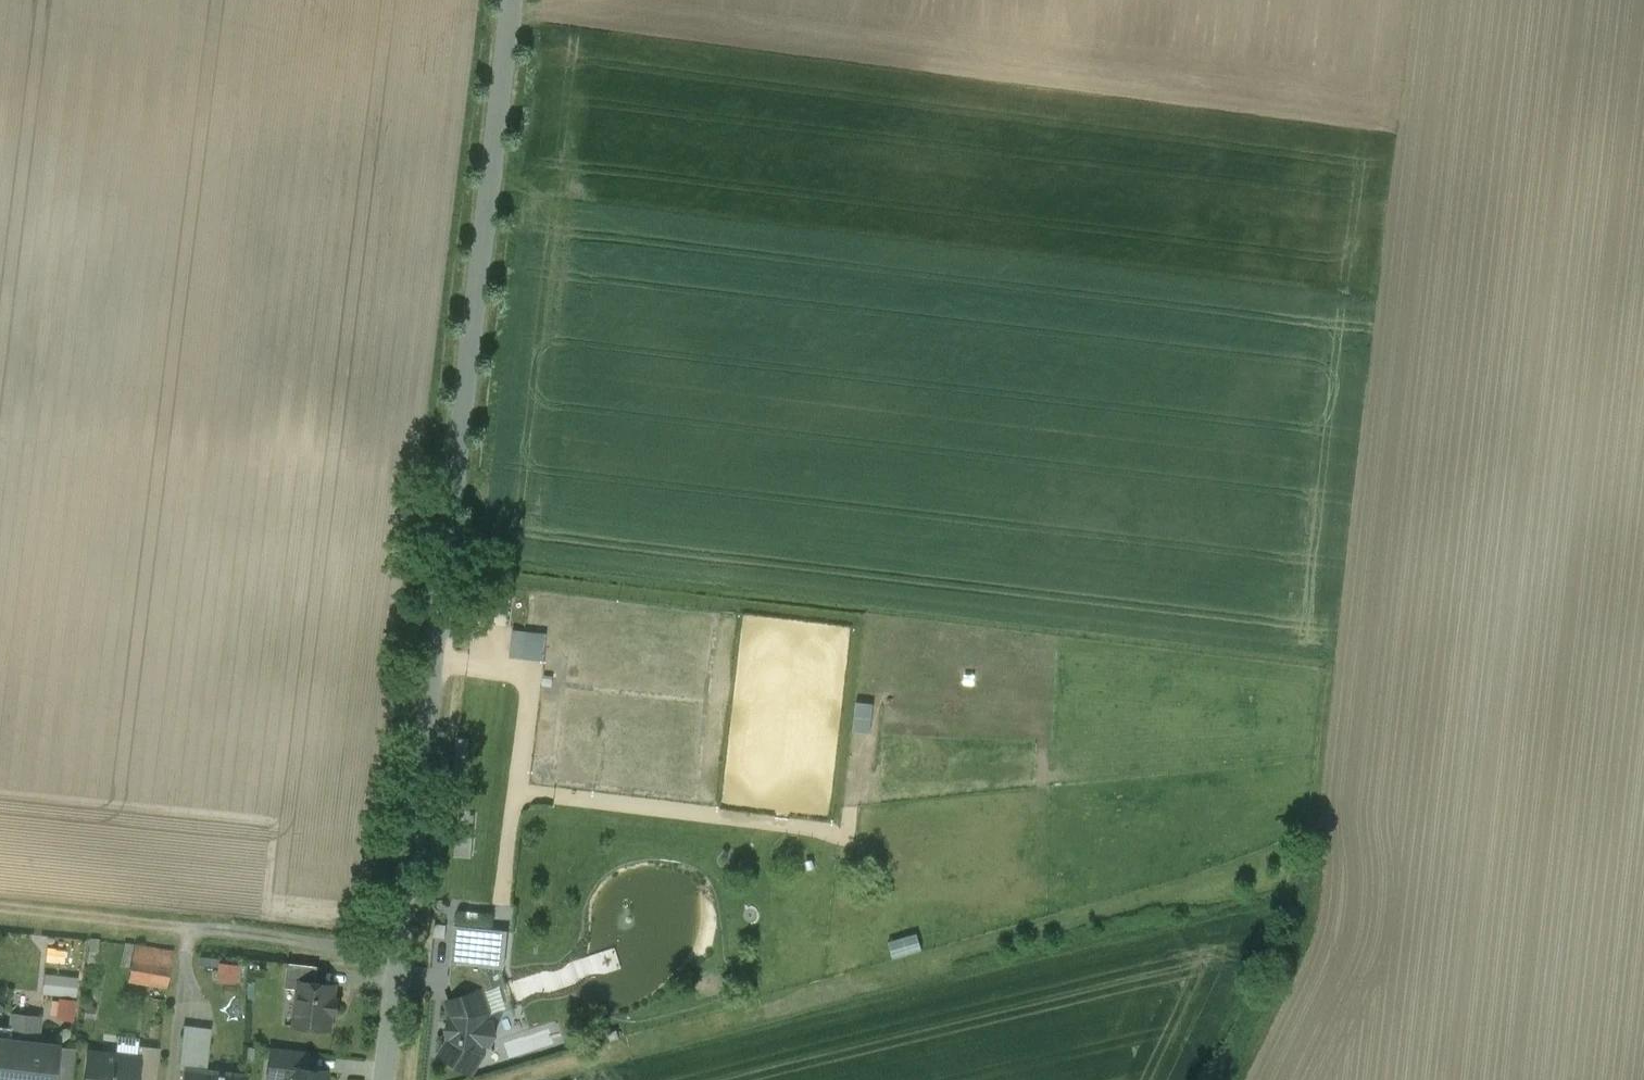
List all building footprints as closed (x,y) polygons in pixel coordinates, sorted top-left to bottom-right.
[(510,628),(509,655),(526,656),(527,629),(510,628)] [(853,729),(869,731),(872,702),(855,700),(853,729)] [(455,925),(452,962),(487,965),(504,967),(508,930),(455,925)] [(886,938),(889,956),(919,951),(916,933),(886,938)] [(173,953),(135,946),(129,980),(167,987),(173,953)] [(585,958),(590,976),(622,966),(616,948),(585,958)] [(235,982),(237,962),(216,961),(214,980),(235,982)] [(450,980),(456,999),(481,991),(493,986),(487,965),(452,962),(450,980)] [(319,967),(289,963),(286,988),(300,990),(301,982),(316,984),(319,967)] [(76,995),(77,974),(42,973),(42,994),(76,995)] [(316,984),(301,982),(300,990),(296,1025),(330,1029),(332,1012),(337,1013),(338,1001),(334,1000),(335,986),(316,984)] [(456,999),(448,1002),(453,1016),(453,1022),(450,1022),(449,1034),(451,1035),(450,1041),(442,1054),(472,1072),(484,1053),(485,1042),(492,1043),(497,1034),(494,1023),(487,1023),(489,1012),(481,991),(456,999)] [(54,1016),(71,1019),(75,999),(58,996),(54,1016)] [(39,1019),(13,1015),(10,1041),(35,1044),(39,1019)] [(210,1029),(184,1026),(179,1070),(184,1070),(184,1069),(205,1071),(210,1029)] [(52,1079),(56,1047),(35,1044),(10,1041),(0,1040),(0,1079),(52,1079)] [(138,1046),(137,1058),(138,1059),(136,1079),(156,1079),(160,1048),(138,1046)] [(76,1049),(56,1047),(52,1079),(61,1079),(72,1079),(76,1049)] [(306,1052),(271,1048),(268,1071),(286,1073),(287,1067),(304,1069),(306,1052)] [(88,1053),(85,1079),(136,1079),(138,1059),(137,1058),(88,1053)] [(287,1067),(286,1073),(285,1079),(324,1079),(325,1072),(304,1069),(287,1067)] [(184,1069),(184,1070),(183,1079),(242,1079),(243,1075),(205,1071),(184,1069)]
